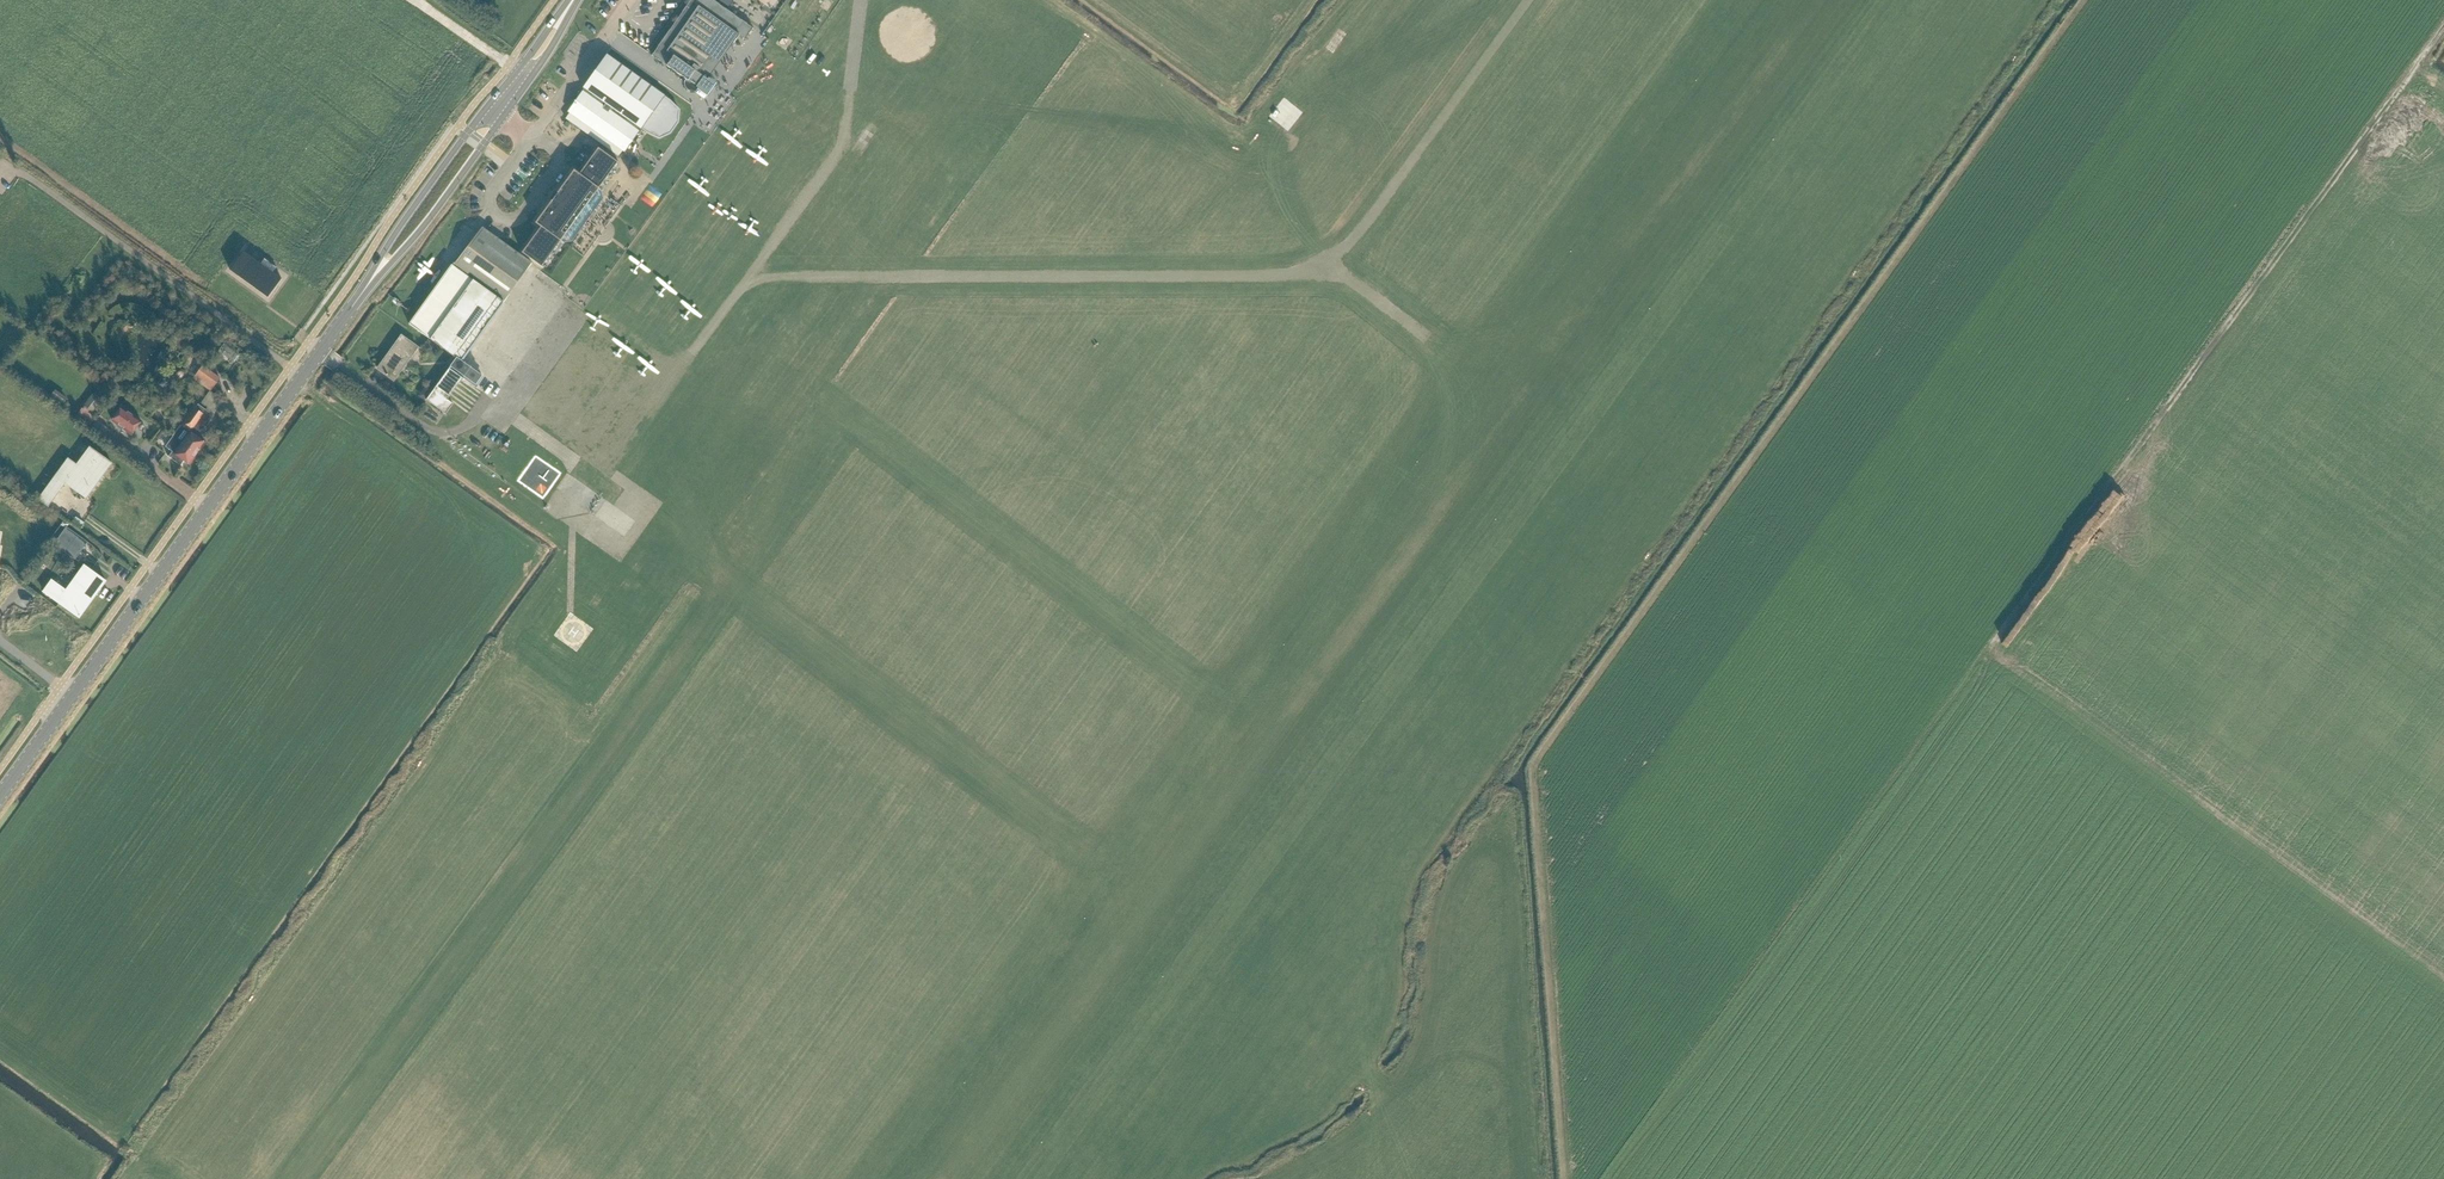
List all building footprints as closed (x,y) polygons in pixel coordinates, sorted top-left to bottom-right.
[(698,91),(699,89),(707,94),(714,84),(708,80),(739,36),(745,40),(753,28),(713,0),(691,0),(652,56),(685,79),(684,81),(684,83),(684,84),(684,86),(685,88),(686,89),(687,90),(688,91),(689,91),(698,91)] [(569,112),(565,118),(619,156),(623,151),(625,152),(627,149),(633,153),(638,145),(632,141),(641,129),(647,133),(659,139),(670,133),(678,122),(679,110),(670,100),(665,96),(606,54),(582,87),(583,88),(567,111),(569,112)] [(541,227),(522,252),(543,268),(562,242),(564,243),(571,241),(602,198),(601,191),(602,191),(600,189),(619,163),(598,148),(579,174),(574,170),(535,223),(541,227)] [(454,266),(503,302),(531,262),(488,231),(483,228),(454,266)] [(244,252),(231,270),(268,297),(281,279),(272,272),(275,268),(264,259),(261,264),(244,252)] [(504,302),(503,302),(454,266),(452,264),(409,323),(457,358),(427,399),(447,413),(454,403),(448,399),(463,377),(475,386),(483,375),(462,360),(504,302)] [(377,369),(381,372),(394,381),(414,352),(417,347),(401,336),(388,354),(377,369)] [(428,340),(422,348),(427,352),(434,344),(428,340)] [(174,372),(173,373),(174,375),(175,376),(176,377),(178,378),(179,378),(181,378),(182,377),(183,375),(184,373),(184,372),(183,370),(182,369),(180,368),(179,368),(177,368),(175,369),(174,370),(174,372)] [(206,368),(200,377),(214,387),(220,378),(206,368)] [(426,385),(423,388),(427,394),(428,395),(432,389),(426,385)] [(55,390),(48,399),(61,408),(68,398),(55,390)] [(93,392),(84,405),(89,408),(93,411),(101,399),(93,392)] [(180,426),(173,436),(182,442),(197,454),(205,443),(202,441),(207,434),(203,431),(214,415),(206,410),(198,404),(195,408),(183,425),(180,426)] [(122,407),(112,421),(131,434),(141,421),(122,407)] [(97,420),(90,429),(102,438),(109,429),(97,420)] [(173,436),(166,446),(172,451),(169,456),(168,455),(168,456),(180,465),(184,460),(190,464),(197,454),(182,442),(173,436)] [(100,456),(89,448),(77,465),(75,467),(84,473),(85,473),(87,474),(100,456)] [(111,464),(100,456),(87,474),(98,482),(111,464)] [(69,459),(63,467),(73,474),(66,484),(72,488),(71,490),(71,492),(74,494),(76,493),(77,492),(86,499),(98,482),(87,474),(85,473),(84,473),(75,467),(77,465),(69,459)] [(63,467),(56,477),(40,500),(49,507),(66,484),(73,474),(63,467)] [(60,536),(81,550),(87,542),(66,527),(60,536)] [(81,550),(60,536),(54,544),(75,559),(81,550)] [(50,580),(42,591),(80,619),(106,582),(84,566),(66,591),(50,580)]
